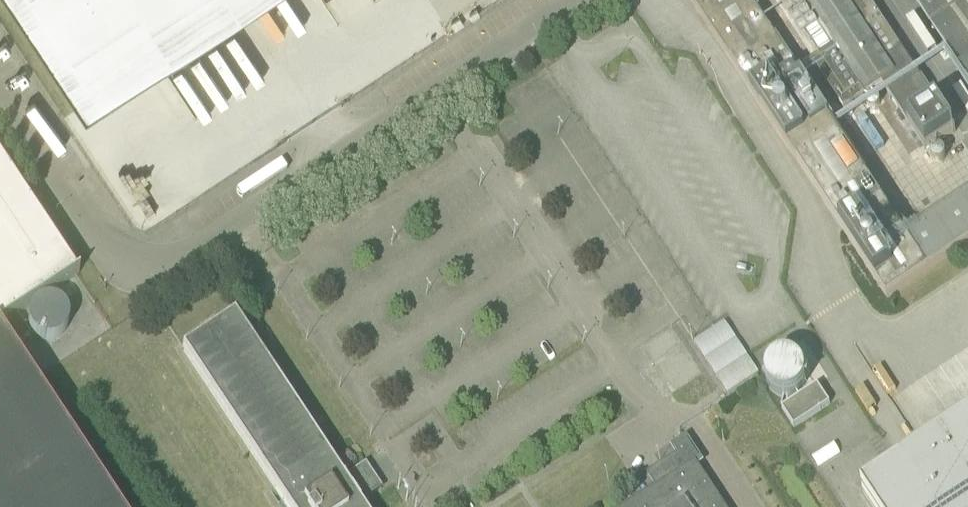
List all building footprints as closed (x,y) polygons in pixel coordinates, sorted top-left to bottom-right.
[(89,95),(232,0),(23,0),(89,95)] [(751,0),(692,0),(887,297),(967,244),(967,195),(906,236),(751,0)] [(820,57),(813,62),(845,110),(883,85),(927,152),(956,133),(869,0),(783,0),(820,57)] [(967,77),(967,0),(917,0),(967,77)] [(12,350),(31,337),(17,316),(80,274),(79,273),(76,275),(0,161),(0,506),(116,506),(12,350)] [(76,327),(77,319),(77,315),(76,310),(74,307),(71,303),(66,300),(62,298),(57,297),(54,297),(49,298),(45,300),(39,304),(36,308),(34,312),(33,320),(33,323),(35,328),(39,335),(42,337),(47,340),(51,341),(56,341),(61,341),(65,339),(71,335),(74,330),(76,327)] [(183,350),(285,506),(360,506),(234,316),(183,350)] [(759,373),(725,321),(695,341),(729,393),(759,373)] [(671,391),(701,371),(671,327),(641,347),(671,391)] [(820,377),(807,345),(761,363),(774,395),(820,377)] [(818,385),(782,409),(795,428),(830,404),(818,385)] [(872,485),(886,506),(967,506),(967,422),(872,485)] [(699,458),(688,442),(676,450),(679,455),(648,476),(656,488),(627,506),(723,506),(694,462),(699,458)] [(364,500),(382,488),(365,463),(347,475),(364,500)]
